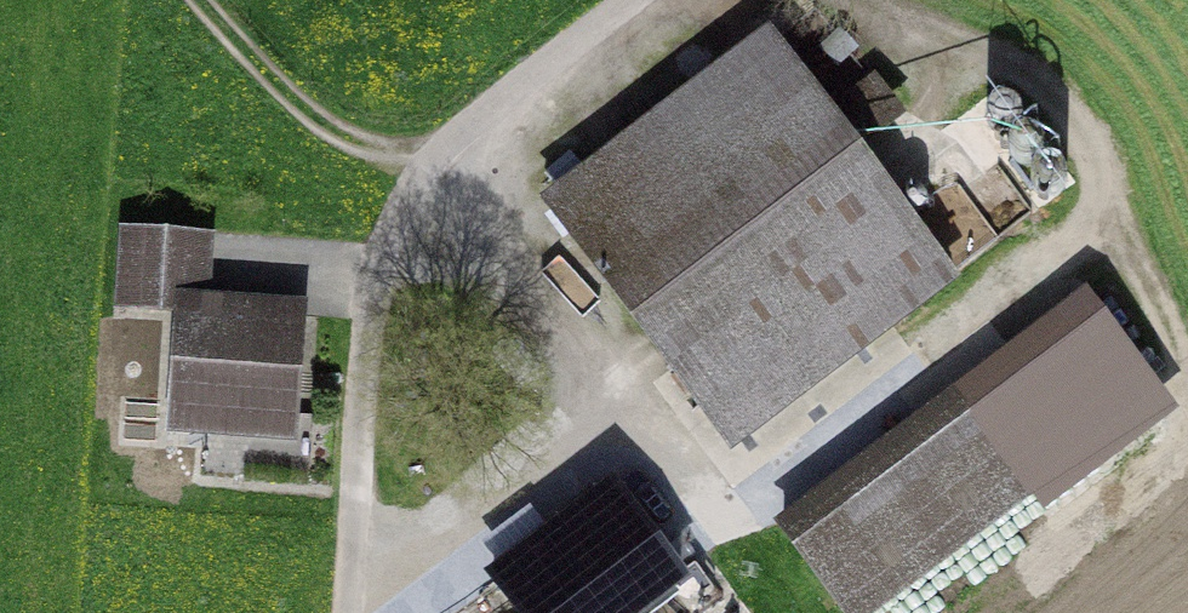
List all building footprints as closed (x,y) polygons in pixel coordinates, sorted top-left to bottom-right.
[(752,32),(532,201),(729,455),(949,286),(752,32)] [(942,186),(947,189),(953,190),(958,189),(964,187),(968,183),(971,178),(972,173),(971,167),(969,162),(965,158),(959,155),(953,154),(947,155),(942,158),(938,163),(936,169),(936,175),(938,181),(942,186)] [(920,219),(925,222),(931,223),(937,222),(942,220),(946,216),(949,211),(950,206),(950,200),(947,195),(943,190),(938,188),(932,187),(925,188),(920,191),(916,196),(914,202),(914,209),(917,214),(920,219)] [(285,450),(295,309),(195,303),(199,239),(118,234),(112,323),(166,327),(158,441),(285,450)] [(980,361),(985,360),(989,359),(993,355),(995,351),(996,347),(995,342),(993,338),(989,335),(985,333),(980,333),(976,334),(972,337),(969,340),(968,344),(968,349),(969,353),(972,357),(976,359),(980,361)] [(957,380),(961,379),(966,378),(969,374),(971,370),(972,366),(971,361),(969,357),(965,354),(961,352),(956,352),(952,353),(948,356),(945,359),(944,363),(944,368),(945,372),(948,376),(952,379),(957,380)] [(985,411),(1036,477),(1109,421),(1058,354),(985,411)] [(847,612),(892,612),(1028,508),(961,422),(797,548),(847,612)] [(599,492),(482,591),(500,612),(667,612),(687,596),(599,492)]
